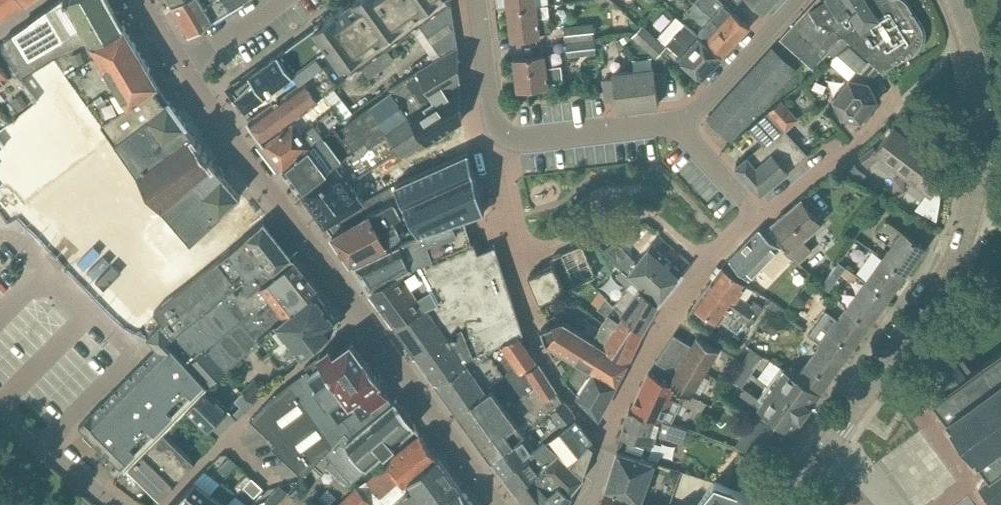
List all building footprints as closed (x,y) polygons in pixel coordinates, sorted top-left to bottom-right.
[(19,5),(16,0),(0,0),(0,18),(19,5)] [(50,49),(103,120),(117,138),(170,99),(168,96),(161,85),(153,72),(151,68),(137,45),(125,24),(124,25),(119,18),(109,0),(60,0),(33,19),(4,40),(4,48),(20,72),(50,49)] [(174,4),(190,32),(216,17),(215,16),(224,10),(224,11),(225,10),(234,4),(234,5),(235,4),(235,3),(241,0),(180,0),(174,4)] [(334,53),(344,66),(355,58),(366,50),(377,42),(388,34),(399,26),(410,18),(421,10),(432,3),(435,0),(353,0),(349,3),(338,11),(327,19),(316,27),(325,40),(334,53)] [(509,9),(548,4),(548,0),(508,0),(509,9)] [(696,3),(738,40),(751,25),(724,0),(698,0),(696,3)] [(765,10),(774,0),(754,0),(765,10)] [(884,70),(916,49),(920,46),(922,42),(923,38),(924,34),(922,25),(907,3),(905,0),(815,0),(781,37),(813,67),(843,35),(851,43),(852,42),(884,70)] [(454,19),(452,3),(421,25),(430,38),(431,38),(430,36),(454,19)] [(738,40),(696,3),(689,10),(705,24),(700,30),(726,53),(738,40)] [(551,32),(548,4),(509,9),(513,39),(540,36),(540,33),(551,32)] [(677,15),(660,35),(668,42),(682,55),(681,56),(703,77),(723,55),(687,22),(686,23),(677,15)] [(593,23),(564,27),(567,41),(595,37),(593,23)] [(667,46),(644,25),(633,36),(657,57),(667,46)] [(308,45),(324,67),(338,85),(342,82),(348,78),(350,76),(329,47),(314,28),(282,51),(287,60),(308,45)] [(445,53),(454,48),(458,45),(457,43),(458,43),(456,28),(434,43),(442,55),(445,53)] [(621,44),(629,38),(626,33),(618,39),(621,44)] [(595,41),(567,44),(569,56),(596,52),(595,41)] [(883,70),(884,70),(852,42),(851,43),(839,53),(857,70),(851,77),(850,77),(834,98),(843,116),(862,119),(878,99),(870,81),(881,69),(883,70)] [(287,60),(235,97),(234,98),(243,110),(246,108),(247,109),(293,75),(292,73),(293,72),(301,82),(304,80),(324,67),(308,45),(287,60)] [(442,55),(419,68),(437,97),(460,83),(460,77),(462,77),(458,49),(459,49),(459,45),(458,45),(454,48),(445,53),(442,55)] [(773,47),(708,117),(732,139),(796,68),(773,47)] [(366,72),(393,59),(388,49),(361,62),(366,72)] [(235,97),(287,60),(282,51),(251,73),(250,72),(228,88),(235,97)] [(546,53),(515,57),(519,89),(549,86),(548,82),(564,80),(562,64),(547,66),(546,53)] [(597,55),(578,57),(579,67),(598,64),(597,55)] [(12,78),(2,65),(0,62),(0,87),(12,78)] [(634,70),(639,106),(660,103),(658,94),(668,93),(665,71),(656,72),(656,66),(634,70)] [(365,142),(368,147),(389,133),(388,131),(411,115),(422,108),(420,106),(437,97),(419,68),(419,67),(389,87),(392,91),(347,125),(343,120),(286,168),(301,188),(302,190),(337,164),(355,149),(354,148),(365,142)] [(618,108),(639,106),(634,70),(613,73),(614,77),(604,79),(607,100),(617,99),(618,108)] [(265,140),(293,119),(319,100),(304,80),(301,82),(249,119),(251,122),(256,120),(264,139),(265,140)] [(283,164),(286,168),(343,120),(353,113),(335,88),(319,100),(293,119),(265,140),(265,142),(269,147),(273,145),(279,153),(277,156),(283,164)] [(22,94),(12,101),(20,112),(29,105),(22,94)] [(460,112),(448,96),(439,103),(436,99),(422,108),(411,115),(415,121),(429,141),(462,118),(458,113),(460,112)] [(170,99),(117,138),(133,161),(147,182),(163,206),(173,217),(192,237),(171,255),(193,281),(222,258),(220,256),(263,220),(264,220),(250,203),(242,194),(224,173),(215,162),(199,141),(185,120),(170,99)] [(785,103),(783,101),(750,128),(764,143),(737,165),(762,192),(790,169),(805,156),(794,143),(791,146),(780,134),(786,129),(799,118),(785,103)] [(302,190),(314,207),(326,224),(360,205),(365,202),(350,182),(350,181),(368,170),(380,162),(392,154),(400,149),(404,154),(427,139),(415,121),(411,115),(388,131),(389,133),(368,147),(365,142),(354,148),(355,149),(337,164),(302,190)] [(894,165),(914,139),(895,125),(877,148),(875,146),(861,157),(868,166),(882,155),(894,165)] [(894,165),(914,179),(935,151),(927,145),(925,148),(914,139),(894,165)] [(473,163),(469,149),(423,170),(397,184),(408,208),(477,181),(473,163)] [(943,157),(935,151),(914,179),(929,191),(924,212),(936,215),(942,187),(939,186),(952,169),(941,160),(943,157)] [(408,208),(420,233),(448,225),(466,220),(485,213),(477,181),(408,208)] [(403,240),(420,233),(408,208),(397,184),(379,193),(365,202),(360,205),(326,224),(352,261),(353,260),(355,263),(371,255),(386,248),(390,246),(389,244),(402,237),(403,240)] [(794,256),(799,261),(813,250),(803,238),(823,222),(803,198),(764,230),(784,248),(794,256)] [(193,281),(174,295),(155,312),(163,322),(174,336),(259,268),(266,276),(276,268),(286,260),(292,255),(281,241),(276,235),(265,221),(265,222),(263,220),(220,256),(222,258),(193,281)] [(448,225),(456,250),(473,243),(466,220),(448,225)] [(887,252),(884,256),(907,272),(926,246),(904,230),(903,231),(887,220),(878,233),(889,241),(883,249),(887,252)] [(355,263),(370,288),(404,271),(418,265),(456,250),(448,225),(420,233),(403,240),(402,237),(389,244),(390,246),(386,248),(371,255),(355,263)] [(764,230),(761,227),(729,259),(750,279),(762,267),(773,277),(794,256),(784,248),(764,230)] [(412,342),(418,350),(416,351),(418,353),(450,333),(463,326),(476,354),(501,342),(520,334),(521,333),(524,332),(519,316),(519,315),(519,314),(518,314),(513,298),(514,298),(513,296),(507,280),(508,280),(507,279),(502,263),(502,262),(501,261),(497,249),(496,245),(486,249),(483,240),(473,243),(456,250),(418,265),(404,271),(370,288),(369,288),(379,301),(379,300),(411,343),(412,342)] [(624,269),(659,302),(684,272),(652,243),(638,259),(617,240),(605,250),(619,264),(624,269)] [(565,289),(566,289),(579,283),(590,278),(597,275),(583,243),(552,257),(554,264),(565,289)] [(907,272),(884,256),(866,281),(889,298),(907,272)] [(169,340),(190,362),(211,385),(228,370),(255,345),(254,343),(260,339),(258,337),(273,325),(270,321),(269,322),(259,309),(274,298),(286,315),(316,291),(319,289),(294,258),(279,271),(268,279),(266,276),(259,268),(174,336),(169,340)] [(840,262),(834,269),(823,284),(830,290),(847,267),(840,262)] [(565,289),(554,264),(530,275),(541,300),(565,289)] [(723,265),(709,284),(756,319),(764,306),(755,300),(751,305),(739,296),(748,283),(723,265)] [(626,291),(616,305),(643,331),(659,302),(624,269),(619,273),(629,283),(624,289),(626,291)] [(602,324),(635,347),(643,331),(616,305),(607,297),(590,278),(579,283),(599,307),(609,314),(602,324)] [(865,281),(848,304),(870,324),(889,298),(866,281),(865,281)] [(751,327),(756,319),(709,284),(694,305),(695,305),(689,313),(713,328),(717,322),(718,322),(728,308),(735,314),(727,325),(738,333),(746,323),(751,327)] [(267,330),(258,337),(260,339),(254,343),(255,345),(264,356),(272,350),(270,355),(278,365),(284,364),(288,361),(289,363),(333,329),(329,323),(336,317),(327,305),(317,292),(316,291),(286,315),(273,325),(267,330)] [(273,325),(286,315),(274,298),(259,309),(269,322),(270,321),(273,325)] [(870,324),(848,304),(822,342),(845,359),(864,332),(859,329),(865,321),(870,324)] [(770,315),(762,325),(776,335),(783,325),(770,315)] [(617,383),(629,360),(561,319),(552,324),(542,330),(546,340),(577,359),(617,383)] [(629,360),(635,347),(602,324),(599,328),(590,321),(584,332),(629,360)] [(169,340),(174,336),(163,322),(148,337),(159,347),(146,361),(145,360),(143,362),(144,362),(131,375),(131,374),(129,376),(130,376),(117,389),(116,389),(115,390),(115,391),(102,403),(100,404),(101,405),(94,412),(93,411),(80,424),(87,431),(126,469),(165,431),(188,408),(207,388),(209,386),(211,385),(190,362),(169,340)] [(450,333),(418,353),(419,355),(437,381),(438,382),(440,381),(469,362),(467,359),(476,354),(463,326),(450,333)] [(666,347),(705,373),(720,348),(699,336),(692,345),(675,333),(666,347)] [(516,377),(527,370),(538,364),(535,359),(536,358),(520,334),(501,342),(516,377)] [(366,358),(365,359),(352,341),(341,349),(337,344),(320,356),(323,360),(319,363),(316,359),(305,366),(307,369),(270,398),(269,399),(261,406),(250,417),(276,442),(273,446),(303,475),(326,452),(327,453),(346,431),(351,437),(356,432),(344,415),(340,418),(330,403),(329,404),(327,402),(315,385),(350,361),(362,378),(374,370),(366,358)] [(497,388),(516,377),(501,342),(476,354),(467,359),(469,362),(440,381),(459,409),(458,410),(459,412),(461,411),(461,412),(497,387),(497,388)] [(813,355),(799,375),(822,391),(845,359),(822,342),(813,355)] [(676,373),(671,381),(675,384),(675,385),(692,395),(705,373),(666,347),(657,360),(676,373)] [(732,378),(742,385),(764,355),(753,348),(732,378)] [(945,415),(950,422),(960,435),(973,454),(980,463),(991,478),(981,485),(996,504),(1000,501),(1000,351),(975,371),(964,357),(939,376),(949,390),(934,401),(945,415)] [(600,415),(617,383),(577,359),(566,377),(571,384),(600,415)] [(315,385),(327,402),(362,378),(350,361),(315,385)] [(525,433),(544,416),(546,414),(563,399),(539,363),(538,364),(527,370),(534,381),(523,389),(505,403),(487,418),(490,422),(476,432),(484,442),(482,444),(483,446),(485,444),(495,457),(493,459),(494,461),(526,434),(525,433)] [(784,394),(798,375),(782,365),(769,383),(784,394)] [(374,370),(362,378),(327,402),(329,404),(330,403),(340,418),(344,415),(356,432),(393,401),(388,394),(389,393),(380,380),(382,378),(378,372),(376,373),(374,370)] [(505,403),(523,389),(534,381),(527,370),(516,377),(497,388),(497,387),(461,412),(467,419),(465,421),(466,422),(468,420),(474,429),(472,430),(473,432),(475,431),(476,432),(490,422),(487,418),(505,403)] [(650,371),(633,408),(663,419),(673,397),(669,396),(675,385),(675,384),(671,381),(650,371)] [(822,391),(799,375),(798,375),(784,394),(807,411),(822,391)] [(266,390),(256,379),(242,392),(254,401),(266,390)] [(760,407),(770,415),(784,394),(769,383),(759,397),(746,387),(742,393),(760,407)] [(207,388),(188,408),(209,429),(228,410),(224,407),(226,405),(218,397),(217,398),(207,388)] [(807,411),(784,394),(770,415),(793,431),(807,411)] [(346,431),(327,453),(333,459),(328,465),(348,483),(351,479),(367,465),(368,467),(401,438),(416,425),(415,424),(414,424),(397,401),(398,400),(397,399),(393,401),(356,432),(351,437),(346,431)] [(564,400),(563,399),(546,414),(544,416),(525,433),(526,434),(494,461),(506,475),(545,439),(546,440),(577,416),(564,400)] [(630,407),(618,449),(638,455),(650,459),(659,433),(685,442),(690,428),(663,419),(633,408),(630,407)] [(769,423),(758,415),(748,429),(760,437),(769,423)] [(541,467),(553,477),(571,463),(574,459),(582,450),(590,442),(594,437),(577,416),(546,440),(545,439),(506,475),(517,491),(541,467)] [(165,431),(126,469),(115,480),(148,504),(153,504),(196,461),(165,431)] [(407,494),(415,488),(408,478),(439,457),(422,433),(369,479),(370,480),(360,487),(359,486),(339,504),(394,504),(407,494)] [(571,463),(553,477),(571,492),(584,476),(594,446),(590,442),(582,450),(574,459),(571,463)] [(654,460),(650,459),(638,455),(618,449),(606,488),(643,502),(644,501),(641,500),(654,460)] [(729,476),(742,482),(753,456),(739,450),(729,476)] [(218,467),(226,475),(237,464),(230,456),(218,467)] [(445,500),(461,489),(439,457),(408,478),(415,488),(407,494),(394,504),(437,504),(445,500)] [(571,492),(553,477),(541,467),(517,491),(527,504),(567,504),(573,494),(571,492)] [(671,468),(669,475),(673,480),(680,482),(683,471),(671,468)] [(253,497),(263,486),(253,477),(244,487),(253,497)] [(210,491),(194,478),(169,504),(197,504),(210,491)] [(757,495),(717,480),(696,504),(749,504),(757,495)] [(271,504),(277,504),(289,492),(281,485),(266,500),(271,504)] [(644,501),(643,502),(606,488),(599,504),(657,504),(644,501)] [(461,489),(445,500),(437,504),(472,504),(461,489)] [(197,504),(224,504),(226,503),(210,491),(197,504)]
